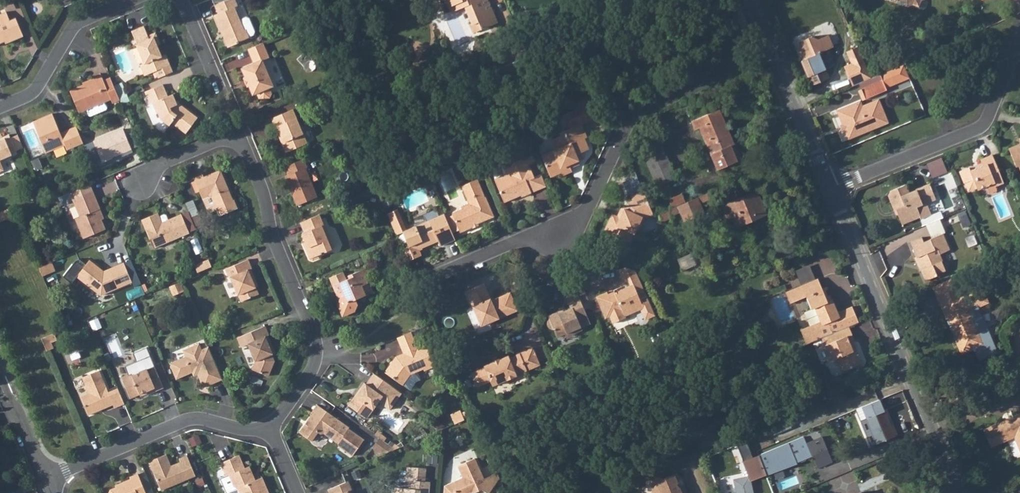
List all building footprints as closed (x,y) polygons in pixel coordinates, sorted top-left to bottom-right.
[(239,45),(238,43),(249,38),(249,37),(253,35),(254,33),(249,20),(246,19),(239,21),(234,8),(238,7),(236,0),(227,0),(214,5),(218,14),(214,15),(224,39),(228,49),(239,45)] [(455,7),(453,0),(449,0),(455,13),(469,7),(467,2),(455,7)] [(455,7),(467,2),(469,7),(477,25),(481,24),(484,31),(499,24),(489,0),(485,0),(453,0),(455,7)] [(4,40),(6,43),(24,36),(16,18),(10,20),(7,12),(0,15),(0,42),(4,40)] [(477,25),(472,27),(476,35),(484,31),(481,24),(477,25)] [(136,44),(134,45),(140,60),(143,65),(139,67),(143,76),(155,71),(158,78),(172,72),(165,56),(162,57),(157,46),(160,45),(155,34),(147,36),(143,27),(130,32),(133,37),(136,44)] [(830,48),(835,46),(830,34),(821,38),(814,36),(800,42),(807,58),(804,60),(814,84),(830,78),(826,69),(836,65),(830,48)] [(243,68),(247,77),(244,78),(248,87),(252,88),(255,95),(259,94),(263,103),(271,100),(273,96),(270,89),(274,87),(263,61),(270,59),(264,43),(249,49),(255,63),(243,68)] [(849,52),(854,63),(866,58),(861,47),(849,52)] [(848,66),(856,85),(874,78),(866,59),(866,58),(854,63),(848,66)] [(889,89),(906,82),(902,72),(885,79),(889,89)] [(92,78),(93,83),(70,92),(78,112),(87,109),(89,114),(94,116),(105,111),(107,107),(105,101),(110,99),(103,82),(100,75),(92,78)] [(112,102),(120,99),(118,95),(111,79),(103,82),(110,99),(112,102)] [(867,98),(889,89),(885,79),(863,88),(867,98)] [(152,103),(157,114),(160,113),(162,120),(171,127),(173,124),(187,132),(199,116),(184,105),(182,108),(176,103),(173,94),(166,97),(161,85),(144,93),(149,104),(152,103)] [(561,170),(563,173),(573,169),(570,163),(584,156),(583,152),(589,149),(584,138),(588,136),(582,122),(599,115),(591,96),(577,102),(579,107),(565,113),(571,127),(562,131),(563,135),(554,138),(559,148),(543,155),(552,175),(561,170)] [(880,101),(863,108),(860,103),(838,112),(851,141),(882,127),(878,118),(886,115),(880,101)] [(279,125),(285,140),(281,141),(285,150),(306,142),(306,139),(293,107),(271,116),(275,127),(279,125)] [(722,108),(694,120),(698,129),(703,127),(710,144),(733,134),(722,108)] [(53,114),(33,122),(46,154),(64,146),(66,151),(76,147),(69,130),(61,133),(53,114)] [(882,127),(890,124),(886,115),(878,118),(882,127)] [(85,143),(77,126),(69,130),(76,147),(85,143)] [(103,161),(134,149),(125,127),(95,139),(103,161)] [(739,159),(733,144),(737,143),(733,134),(710,144),(721,168),(739,159)] [(4,171),(0,162),(18,155),(16,150),(11,138),(9,135),(0,139),(0,172),(4,171)] [(23,148),(18,135),(11,138),(16,150),(23,148)] [(663,142),(644,151),(651,169),(671,161),(663,142)] [(739,159),(743,158),(737,143),(733,144),(739,159)] [(1011,147),(1018,165),(1019,164),(1019,143),(1011,147)] [(970,182),(973,190),(979,186),(980,189),(988,186),(996,182),(997,185),(1005,182),(994,154),(982,158),(984,165),(978,167),(973,166),(962,170),(967,183),(970,182)] [(535,176),(530,164),(537,161),(534,155),(528,158),(527,156),(505,166),(496,170),(494,173),(497,178),(495,179),(505,202),(522,195),(522,197),(533,192),(527,179),(535,176)] [(284,175),(296,205),(320,194),(313,176),(309,165),(305,166),(302,157),(284,165),(287,174),(284,175)] [(928,162),(932,177),(947,173),(943,157),(928,162)] [(678,177),(671,161),(651,169),(658,185),(678,177)] [(200,173),(191,176),(206,210),(209,211),(216,207),(219,214),(235,207),(230,195),(227,196),(225,192),(228,191),(219,169),(202,176),(200,173)] [(622,178),(627,190),(642,185),(638,175),(637,172),(622,178)] [(533,192),(548,187),(542,173),(535,176),(527,179),(533,192)] [(476,178),(460,184),(468,203),(460,206),(461,208),(451,212),(452,214),(446,217),(452,232),(458,229),(459,232),(472,226),(470,223),(476,220),(477,223),(493,216),(493,213),(485,195),(483,196),(476,178)] [(937,197),(931,182),(918,188),(920,191),(912,194),(907,183),(892,189),(891,196),(896,209),(901,207),(902,211),(900,212),(905,222),(922,215),(923,217),(933,213),(928,201),(937,197)] [(988,186),(991,193),(999,190),(997,185),(996,182),(988,186)] [(88,184),(65,194),(68,201),(72,199),(79,216),(74,219),(82,237),(104,228),(99,218),(94,208),(98,207),(88,184)] [(630,198),(624,201),(616,215),(608,211),(600,229),(627,242),(636,227),(638,228),(644,217),(653,212),(643,187),(629,193),(630,198)] [(734,209),(739,221),(766,209),(756,187),(723,201),(727,212),(734,209)] [(680,212),(685,222),(705,213),(701,202),(714,196),(711,191),(667,210),(671,216),(680,212)] [(65,194),(53,199),(56,206),(68,201),(65,194)] [(192,200),(185,203),(190,216),(197,213),(192,200)] [(8,204),(0,208),(0,222),(13,216),(8,204)] [(98,207),(94,208),(99,218),(102,216),(98,207)] [(396,208),(386,213),(395,233),(401,231),(407,245),(401,247),(406,260),(420,254),(417,248),(437,240),(439,245),(455,238),(452,232),(446,217),(444,213),(405,229),(396,208)] [(189,234),(182,214),(167,221),(165,216),(164,216),(159,217),(157,213),(141,220),(153,248),(189,234)] [(197,213),(190,216),(194,225),(201,222),(197,213)] [(303,233),(308,246),(306,247),(310,259),(315,262),(321,259),(322,253),(333,249),(317,213),(300,221),(305,232),(303,233)] [(916,250),(919,258),(917,259),(920,266),(924,264),(927,270),(924,271),(929,282),(941,276),(940,274),(950,270),(946,262),(948,261),(945,254),(953,250),(946,234),(928,242),(925,236),(915,240),(918,249),(916,250)] [(208,258),(193,264),(195,269),(197,273),(212,266),(208,258)] [(131,283),(123,264),(103,272),(99,270),(100,268),(89,259),(76,277),(102,296),(131,283)] [(231,278),(242,302),(258,295),(252,280),(256,278),(252,270),(254,269),(249,259),(225,269),(229,279),(231,278)] [(52,262),(39,268),(43,276),(56,271),(52,262)] [(332,285),(335,293),(338,292),(340,297),(336,304),(341,316),(353,312),(357,304),(355,299),(365,295),(361,285),(368,282),(362,268),(348,275),(349,278),(346,279),(342,271),(331,276),(334,284),(332,285)] [(636,272),(626,268),(618,271),(624,284),(629,282),(631,288),(616,294),(616,296),(610,299),(607,293),(596,297),(604,319),(609,317),(612,325),(626,319),(625,316),(639,311),(643,321),(653,317),(644,293),(636,272)] [(849,326),(861,321),(854,305),(839,311),(833,298),(827,301),(825,296),(828,295),(819,276),(787,290),(792,301),(804,296),(810,309),(815,307),(821,321),(808,326),(810,330),(802,334),(806,344),(820,338),(849,326)] [(955,278),(949,281),(953,292),(960,289),(955,278)] [(937,286),(947,308),(959,303),(956,296),(962,294),(960,289),(953,292),(949,281),(937,286)] [(488,323),(516,311),(508,293),(490,301),(483,284),(465,291),(476,317),(484,314),(488,323)] [(572,333),(581,330),(580,327),(589,323),(581,304),(590,300),(584,285),(575,288),(579,298),(568,303),(570,309),(559,314),(557,311),(546,316),(547,319),(546,320),(545,321),(545,322),(545,324),(545,325),(546,327),(547,328),(548,328),(549,329),(550,329),(551,329),(555,337),(563,334),(571,330),(572,333)] [(575,288),(574,285),(561,290),(566,303),(568,303),(579,298),(575,288)] [(949,319),(961,347),(963,346),(966,353),(976,348),(981,359),(998,352),(978,307),(990,302),(982,285),(962,294),(956,296),(959,303),(947,308),(951,317),(949,319)] [(480,326),(488,323),(484,314),(476,317),(480,326)] [(836,357),(842,371),(860,363),(850,341),(854,340),(849,326),(820,338),(829,359),(836,357)] [(249,345),(256,362),(252,370),(268,377),(274,362),(271,356),(274,356),(273,351),(267,337),(269,336),(265,327),(238,338),(241,347),(249,345)] [(413,336),(410,330),(396,336),(399,342),(413,336)] [(564,340),(573,336),(572,333),(571,330),(563,334),(564,340)] [(58,348),(56,343),(62,341),(58,332),(43,338),(49,352),(58,348)] [(384,369),(402,382),(409,371),(423,365),(424,368),(435,364),(426,344),(418,348),(413,336),(399,342),(403,350),(404,355),(401,356),(397,353),(396,352),(384,369)] [(200,343),(184,349),(187,356),(170,363),(177,380),(198,372),(205,387),(223,380),(209,347),(203,349),(200,343)] [(490,381),(491,383),(496,386),(515,377),(514,375),(538,364),(531,347),(507,358),(506,356),(498,359),(498,361),(494,363),(493,362),(483,366),(484,368),(470,373),(476,386),(490,381)] [(146,392),(147,394),(155,390),(156,392),(164,389),(155,367),(133,377),(132,374),(122,378),(131,399),(146,392)] [(99,372),(81,379),(88,394),(80,397),(88,416),(99,411),(99,409),(113,403),(115,408),(125,403),(118,388),(108,393),(99,372)] [(363,382),(347,404),(366,418),(378,401),(390,410),(402,393),(394,387),(374,373),(366,384),(363,382)] [(349,429),(316,407),(312,412),(314,414),(299,434),(310,442),(317,434),(323,434),(338,444),(339,447),(353,456),(364,440),(349,429)] [(895,436),(885,410),(867,417),(878,443),(895,436)] [(1019,449),(1019,415),(1016,417),(1015,419),(1002,425),(998,424),(985,430),(992,446),(1014,437),(1019,449)] [(814,455),(819,467),(833,461),(822,436),(808,442),(805,435),(759,455),(768,474),(814,455)] [(377,456),(395,448),(378,437),(372,446),(377,456)] [(195,475),(187,454),(179,458),(180,461),(175,463),(174,467),(171,468),(165,454),(148,461),(161,490),(195,475)] [(234,486),(238,487),(241,492),(269,492),(262,477),(256,479),(250,466),(245,468),(239,455),(221,463),(226,476),(229,475),(234,486)] [(458,465),(464,477),(443,485),(443,492),(475,492),(478,492),(477,489),(482,487),(487,492),(489,492),(500,478),(498,473),(485,479),(476,457),(458,465)] [(424,480),(425,468),(405,466),(403,479),(408,479),(407,487),(393,485),(392,492),(428,492),(430,481),(424,480)] [(853,469),(829,479),(833,490),(857,481),(853,469)] [(663,477),(652,482),(652,492),(687,492),(685,485),(681,486),(679,479),(682,478),(676,473),(663,479),(663,477)] [(143,488),(137,474),(129,477),(130,480),(121,484),(121,486),(110,491),(109,492),(145,492),(143,488)] [(348,491),(352,489),(348,481),(327,489),(329,492),(349,492),(348,491)]
